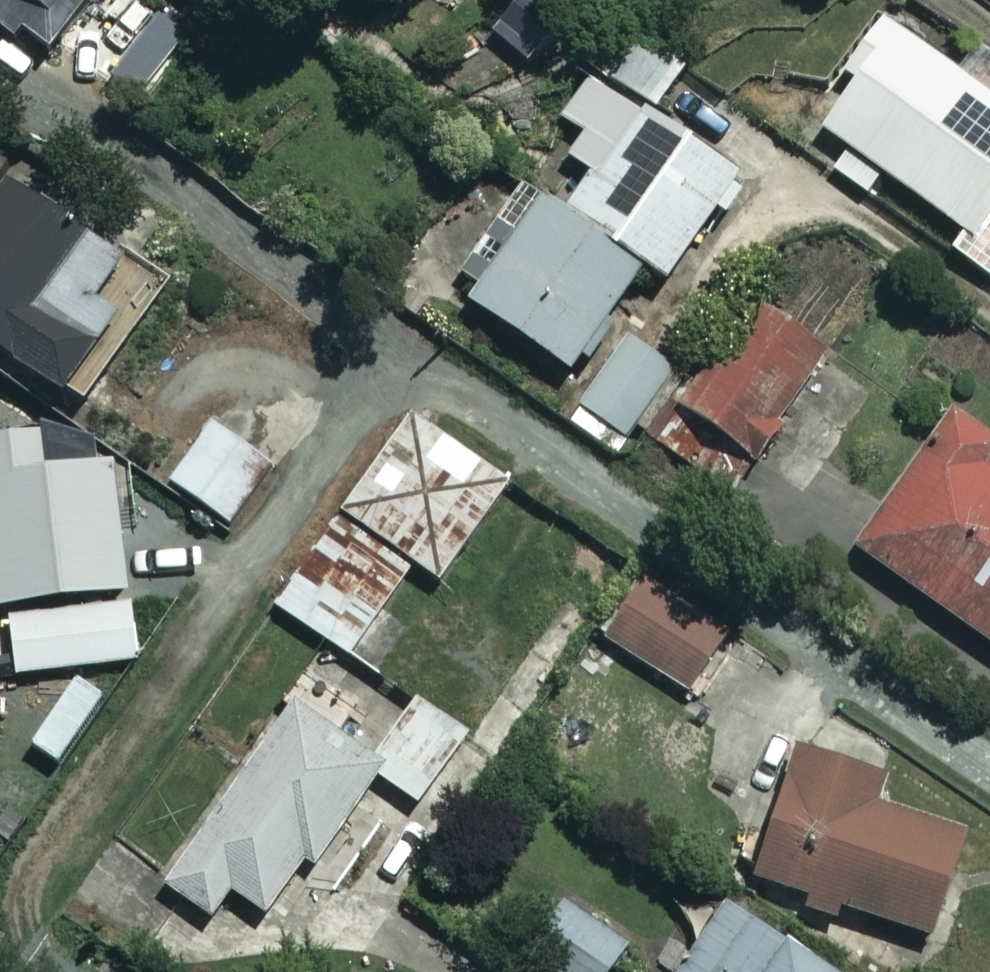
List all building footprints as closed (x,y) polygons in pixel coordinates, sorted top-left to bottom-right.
[(77,0),(0,0),(0,19),(40,49),(77,0)] [(989,250),(989,52),(978,43),(956,74),(882,22),(846,73),(858,81),(823,131),(989,250)] [(630,34),(605,70),(657,106),(682,70),(630,34)] [(565,207),(564,209),(641,264),(661,278),(734,176),(637,107),(565,207)] [(122,260),(11,180),(0,196),(0,350),(56,390),(118,304),(99,291),(122,260)] [(564,209),(538,191),(463,296),(566,369),(641,264),(564,209)] [(823,348),(749,301),(680,410),(754,457),(823,348)] [(677,357),(634,324),(559,422),(603,455),(677,357)] [(415,563),(438,579),(507,481),(409,412),(339,510),(415,563)] [(950,412),(854,547),(989,644),(989,457),(989,456),(989,455),(989,441),(950,412)] [(266,467),(210,425),(169,480),(225,522),(266,467)] [(273,604),(371,673),(424,598),(402,582),(415,563),(339,510),(273,604)] [(725,631),(644,577),(603,638),(685,692),(725,631)] [(460,735),(467,741),(533,647),(438,579),(424,598),(371,673),(407,698),(460,735)] [(136,659),(129,602),(7,617),(14,674),(136,659)] [(362,763),(392,719),(315,665),(161,884),(163,886),(208,917),(227,889),(257,911),(362,763)] [(392,719),(362,763),(415,800),(460,735),(407,698),(392,719)] [(878,775),(793,746),(749,873),(922,932),(957,829),(870,799),(878,775)] [(161,884),(111,850),(65,917),(117,953),(163,886),(161,884)] [(561,897),(514,971),(606,971),(628,938),(561,897)] [(721,900),(673,971),(828,971),(721,900)]
